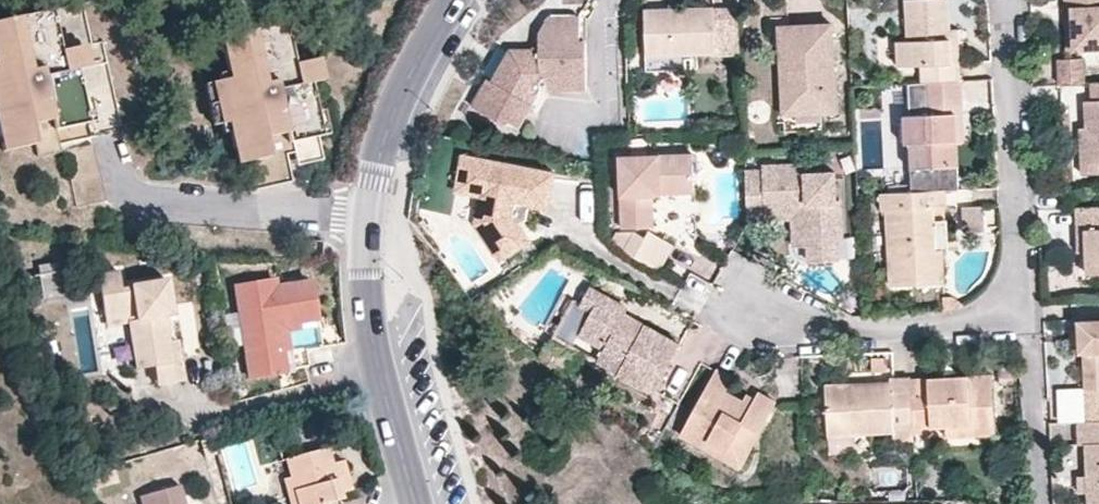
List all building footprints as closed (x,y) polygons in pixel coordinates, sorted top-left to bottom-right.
[(122,9),(113,11),(110,0),(90,0),(0,20),(0,136),(3,148),(34,142),(37,154),(64,148),(104,140),(102,134),(125,128),(134,132),(150,128),(147,118),(125,22),(122,9)] [(950,31),(948,0),(905,0),(906,40),(895,41),(897,66),(920,65),(920,81),(923,81),(962,80),(960,63),(952,63),(950,31)] [(1068,8),(1075,9),(1075,24),(1069,25),(1070,49),(1098,48),(1098,0),(1068,0),(1068,8)] [(645,7),(647,54),(685,52),(716,51),(716,54),(740,52),(738,3),(645,7)] [(132,7),(122,9),(125,22),(135,18),(132,7)] [(479,108),(512,128),(515,124),(527,129),(530,123),(545,97),(543,86),(549,88),(549,92),(589,90),(587,42),(581,42),(580,18),(552,20),(541,39),(542,51),(513,51),(497,83),(493,81),(479,108)] [(285,21),(220,36),(229,76),(212,81),(223,123),(227,122),(237,162),(248,160),(254,187),(292,179),(286,152),(295,151),(297,160),(299,161),(301,163),(321,158),(316,134),(324,133),(312,82),(324,78),(318,55),(296,61),(285,21)] [(779,29),(785,117),(822,114),(836,114),(831,27),(779,29)] [(959,30),(950,31),(952,63),(960,63),(959,30)] [(685,52),(647,54),(644,54),(645,70),(686,68),(685,52)] [(1084,83),(1083,58),(1059,59),(1060,84),(1084,83)] [(962,80),(923,81),(925,105),(963,104),(962,80)] [(1092,83),(1093,101),(1086,102),(1087,129),(1092,138),(1093,144),(1080,146),(1081,176),(1098,175),(1098,83),(1092,83)] [(963,104),(925,105),(926,115),(955,114),(956,141),(965,141),(963,104)] [(822,114),(785,117),(785,130),(823,128),(822,114)] [(955,114),(926,115),(909,115),(910,144),(918,142),(919,167),(958,166),(956,141),(955,114)] [(154,116),(147,118),(150,128),(156,126),(154,116)] [(1092,138),(1087,129),(1079,130),(1080,146),(1093,144),(1092,138)] [(92,147),(66,153),(77,204),(104,198),(92,147)] [(653,195),(659,195),(658,187),(692,185),(691,153),(620,155),(622,227),(654,224),(653,195)] [(546,171),(464,157),(457,192),(482,197),(477,224),(502,261),(531,242),(519,224),(514,223),(517,205),(517,203),(530,205),(540,207),(546,171)] [(749,220),(765,218),(765,209),(803,208),(806,247),(806,262),(841,261),(840,236),(844,235),(843,199),(837,198),(836,170),(807,172),(806,162),(763,164),(763,169),(747,170),(749,220)] [(547,208),(554,173),(546,171),(540,207),(547,208)] [(693,194),(692,185),(658,187),(659,195),(693,194)] [(946,189),(904,192),(879,194),(880,209),(887,209),(891,284),(944,281),(942,249),(941,221),(935,222),(935,207),(947,206),(946,189)] [(530,205),(517,203),(517,205),(514,223),(519,224),(528,219),(530,205)] [(1078,229),(1085,228),(1087,251),(1087,274),(1098,273),(1098,205),(1076,206),(1078,229)] [(765,209),(765,218),(766,221),(791,219),(792,247),(806,247),(803,208),(765,209)] [(949,248),(947,221),(941,221),(942,249),(949,248)] [(1085,228),(1078,229),(1079,251),(1087,251),(1085,228)] [(633,231),(623,249),(660,269),(673,245),(648,230),(644,238),(633,231)] [(56,260),(36,263),(42,299),(62,295),(56,260)] [(134,368),(154,365),(174,361),(170,341),(166,316),(173,314),(167,277),(130,284),(130,285),(121,287),(117,269),(96,272),(106,325),(126,323),(134,368)] [(304,348),(288,350),(286,350),(280,352),(279,349),(275,350),(272,326),(297,322),(315,319),(310,281),(274,286),(273,279),(235,285),(248,376),(283,371),(283,368),(308,365),(305,348),(304,348)] [(680,339),(642,320),(638,327),(623,318),(626,312),(628,305),(590,286),(578,304),(590,310),(579,335),(603,347),(596,362),(655,391),(680,339)] [(642,320),(626,312),(623,318),(638,327),(642,320)] [(1079,323),(1078,339),(1079,347),(1084,347),(1086,390),(1098,389),(1098,315),(1079,316),(1079,323)] [(297,322),(272,326),(275,350),(279,349),(280,352),(286,350),(288,350),(285,331),(298,329),(297,322)] [(174,361),(154,365),(157,384),(183,380),(177,340),(170,341),(174,361)] [(552,340),(544,355),(566,366),(574,351),(552,340)] [(752,404),(743,399),(727,389),(733,376),(718,366),(681,433),(705,447),(714,430),(735,442),(745,424),(760,433),(776,400),(760,391),(756,397),(752,404)] [(928,376),(910,378),(913,430),(913,433),(931,432),(931,426),(945,426),(995,423),(992,372),(939,376),(939,383),(929,383),(928,376)] [(910,378),(910,374),(890,376),(890,380),(891,388),(851,390),(850,382),(825,384),(829,436),(905,431),(913,430),(910,378)] [(891,388),(890,380),(850,382),(851,390),(891,388)] [(1086,390),(1087,422),(1098,421),(1098,389),(1086,390)] [(747,392),(743,399),(752,404),(756,397),(747,392)] [(1087,422),(1078,422),(1079,444),(1086,444),(1089,503),(1098,503),(1098,421),(1087,422)] [(995,423),(945,426),(946,436),(950,435),(950,438),(996,436),(995,423)] [(714,430),(705,447),(743,467),(760,433),(745,424),(735,442),(714,430)] [(913,433),(913,430),(905,431),(905,440),(914,440),(913,433)] [(290,477),(297,503),(323,503),(342,498),(340,489),(332,458),(328,446),(284,458),(290,477)] [(343,456),(332,458),(340,489),(351,486),(343,456)] [(290,477),(282,478),(289,503),(297,503),(290,477)] [(178,484),(138,495),(141,503),(184,503),(178,484)]
